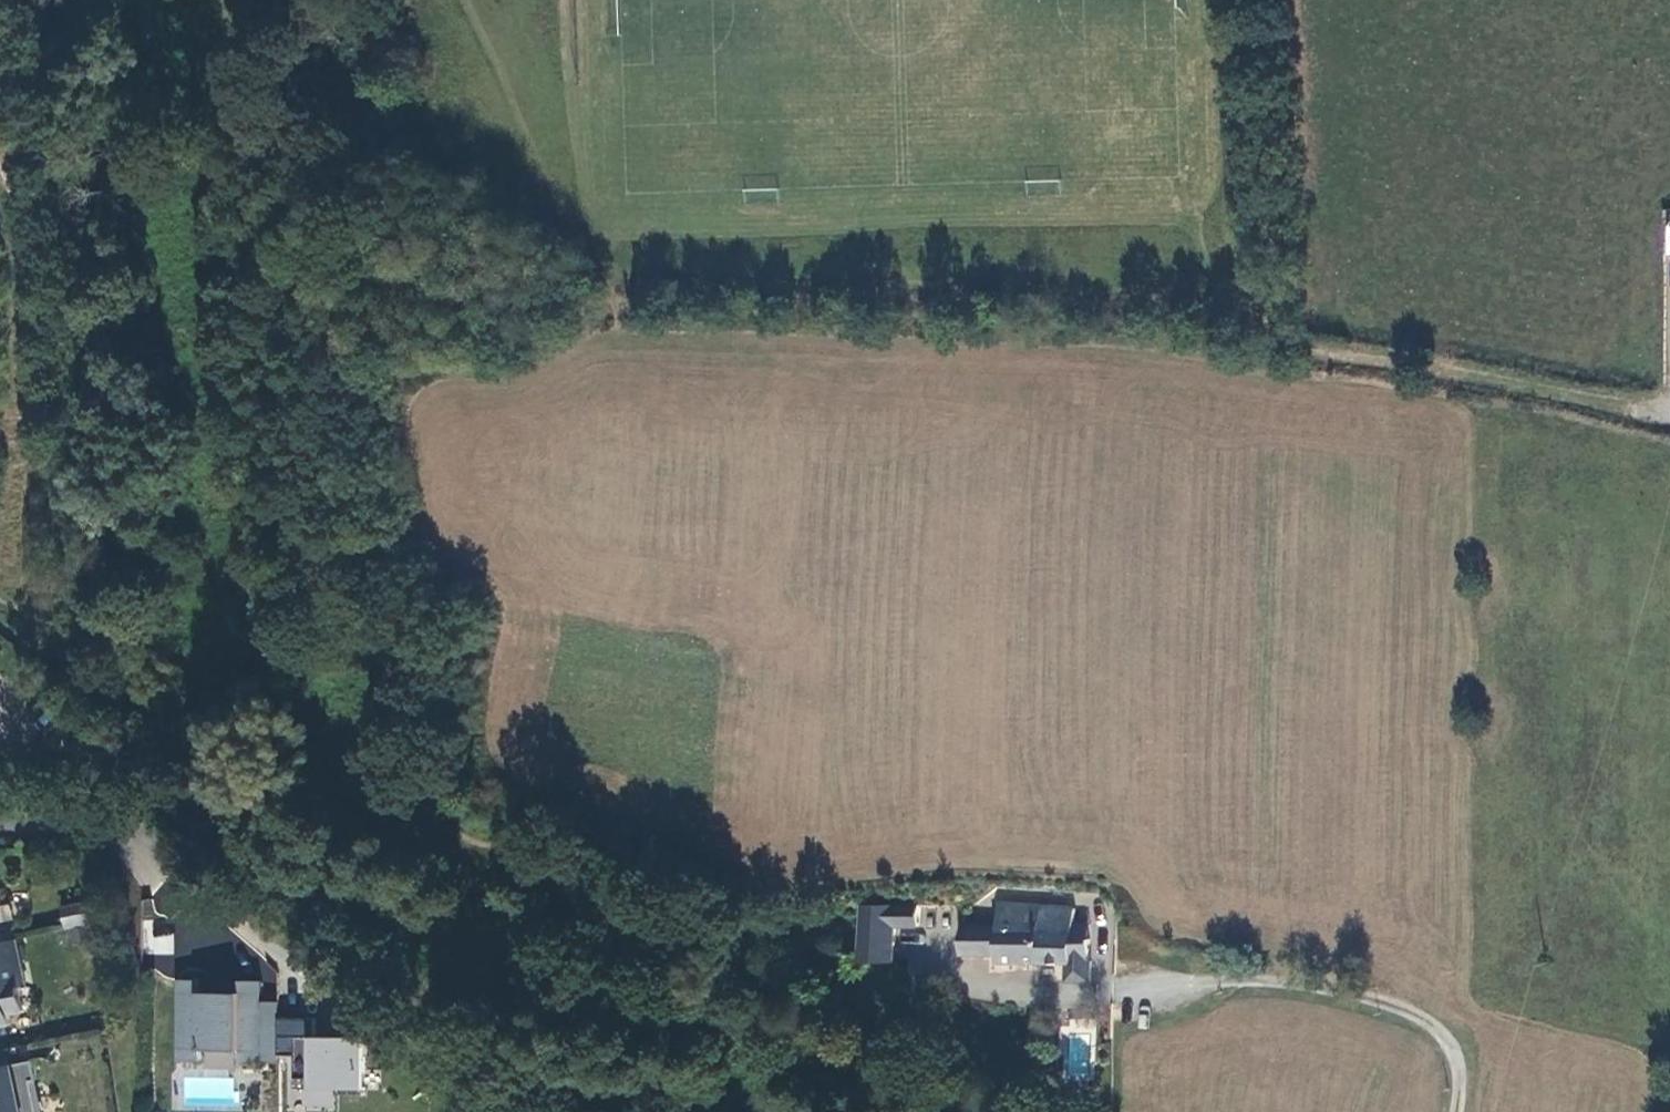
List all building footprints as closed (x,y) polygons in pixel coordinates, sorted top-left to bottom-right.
[(91,924),(88,901),(71,904),(72,916),(64,917),(67,928),(91,924)] [(72,916),(71,904),(62,906),(64,917),(72,916)] [(910,905),(862,905),(862,933),(862,962),(894,963),(895,927),(908,927),(910,905)] [(1072,940),(1073,924),(1074,910),(1040,908),(1039,926),(999,925),(962,926),(961,955),(998,955),(998,962),(1089,963),(1089,940),(1072,940)] [(1090,924),(1073,924),(1072,940),(1089,940),(1090,924)] [(150,935),(149,953),(172,955),(173,937),(150,935)] [(26,981),(18,940),(0,944),(0,1021),(11,1019),(8,1009),(25,1006),(20,983),(26,981)] [(202,980),(176,979),(174,1066),(200,1067),(200,1050),(242,1051),(242,1061),(260,1061),(262,1003),(262,982),(240,982),(240,992),(201,991),(202,980)] [(281,1003),(262,1003),(260,1061),(260,1063),(280,1063),(281,1019),(281,1003)] [(317,1020),(281,1019),(280,1063),(280,1056),(297,1056),(297,1088),(339,1089),(339,1094),(365,1095),(366,1035),(341,1034),(341,1037),(317,1037),(317,1020)] [(0,1051),(0,1055),(2,1067),(13,1065),(10,1049),(0,1051)] [(13,1065),(2,1067),(0,1055),(0,1111),(38,1111),(33,1082),(38,1081),(34,1061),(13,1065)]
